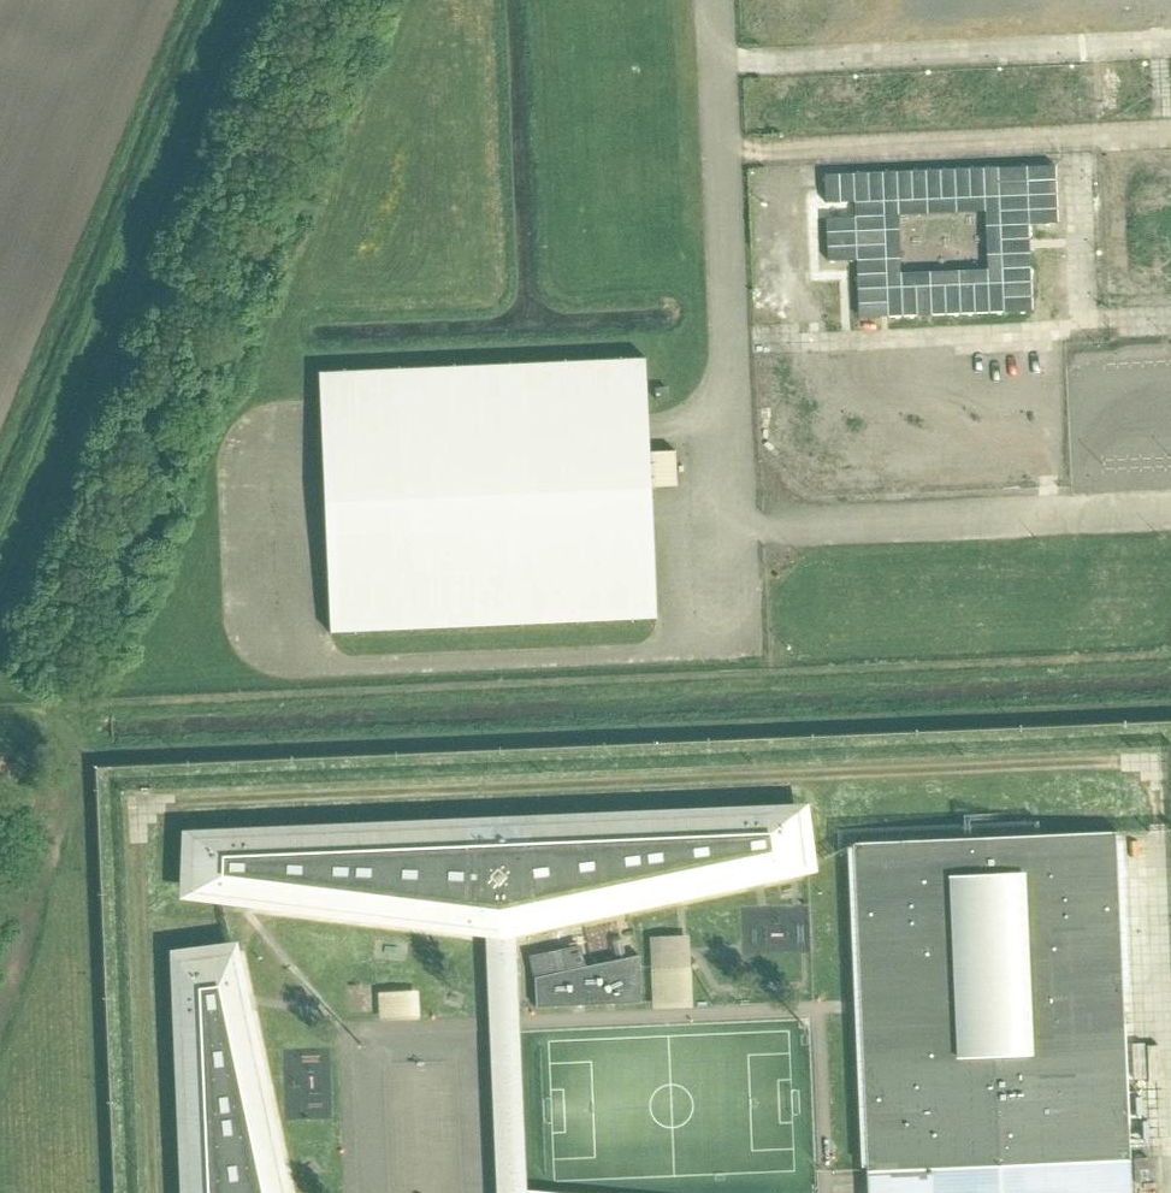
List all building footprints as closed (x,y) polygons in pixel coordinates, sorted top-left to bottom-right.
[(859,318),(1032,311),(1028,225),(1057,223),(1055,166),(824,175),(825,204),(854,203),(855,217),(826,218),(828,261),(857,260),(859,318)] [(319,373),(330,633),(655,619),(650,488),(676,487),(675,452),(648,453),(644,359),(319,373)] [(193,838),(191,892),(500,931),(805,866),(798,812),(193,838)] [(1036,822),(986,822),(986,834),(1035,835),(1036,822)] [(1115,832),(853,843),(867,1171),(889,1171),(890,1192),(1131,1192),(1129,1160),(1115,832)] [(654,1007),(695,1006),(692,933),(651,935),(654,1007)] [(188,1192),(283,1192),(232,953),(178,960),(188,1192)] [(640,956),(535,978),(536,1008),(641,1003),(640,956)] [(380,990),(381,1017),(422,1015),(421,988),(380,990)]
